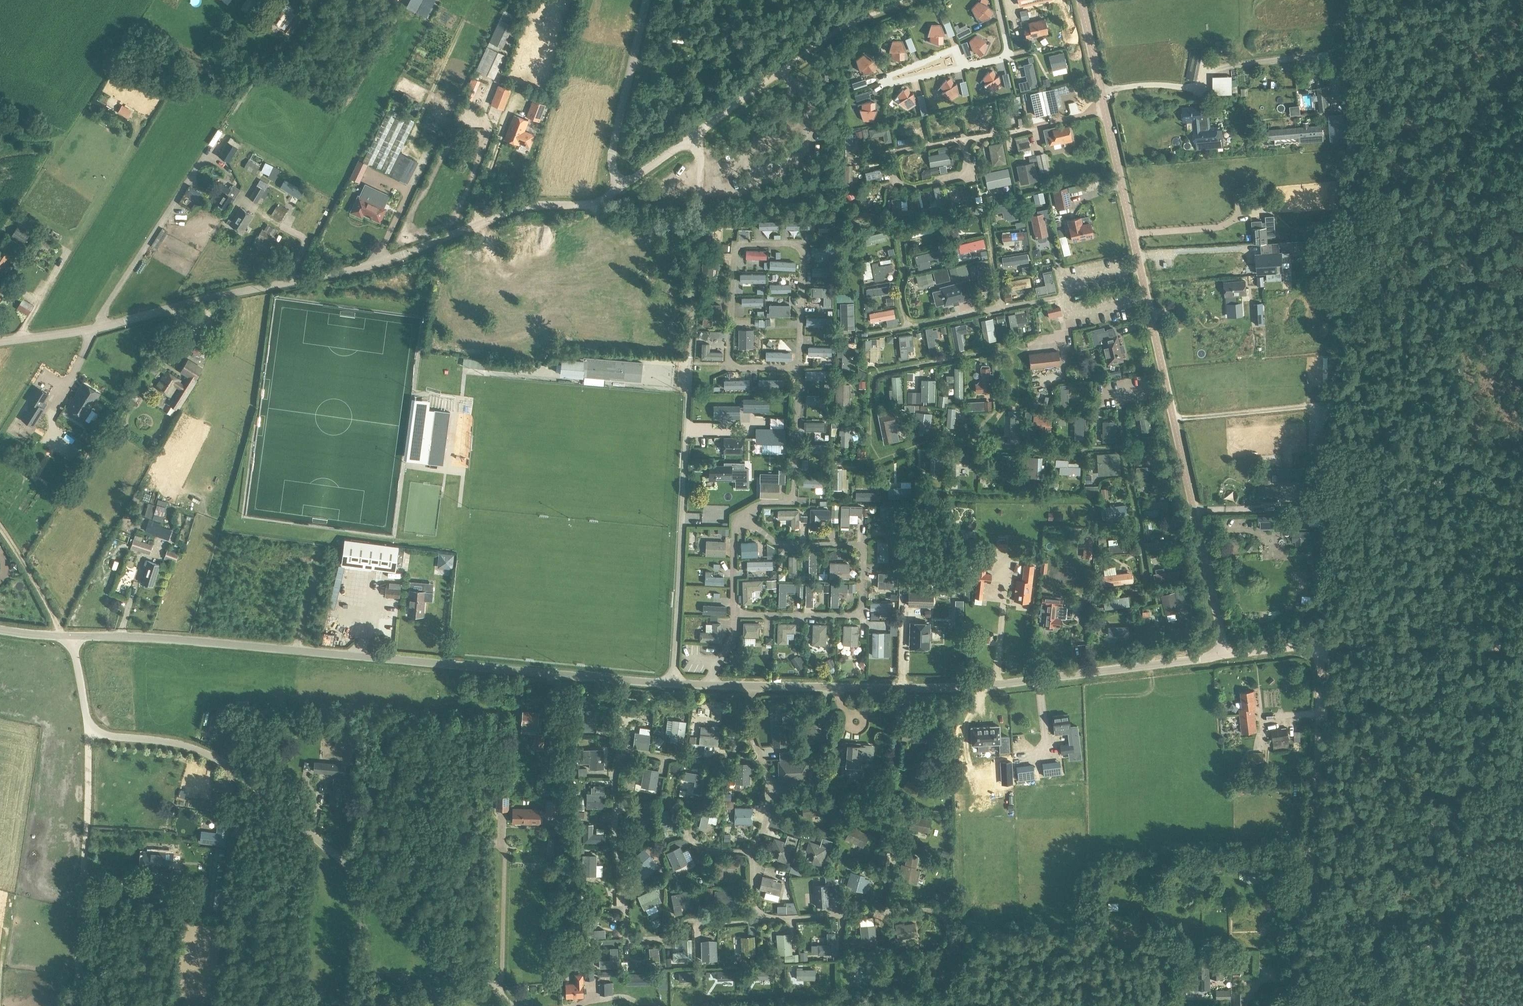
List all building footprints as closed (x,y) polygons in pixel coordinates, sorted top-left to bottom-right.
[(241,8),(250,14),(258,4),(253,0),(247,0),(241,8)] [(502,11),(507,3),(503,0),(482,0),(502,11)] [(987,19),(991,17),(990,16),(992,13),(987,8),(988,6),(989,6),(978,1),(978,2),(972,9),(971,9),(977,19),(979,17),(983,21),(979,23),(979,24),(987,19)] [(282,4),(270,19),(281,28),(282,28),(282,29),(290,35),(303,18),(295,12),(294,13),(293,12),(295,9),(286,2),(284,5),(282,4)] [(1044,19),(1028,22),(1029,29),(1024,30),(1026,38),(1047,33),(1044,19)] [(513,25),(500,20),(487,46),(476,70),(494,79),(505,54),(498,51),(500,47),(502,48),(513,25)] [(935,44),(939,45),(939,43),(943,43),(943,35),(945,35),(945,36),(946,36),(941,25),(932,26),(932,25),(931,25),(927,36),(928,36),(931,36),(931,42),(926,40),(926,41),(935,44)] [(984,55),(986,51),(991,43),(991,42),(988,47),(984,43),(986,41),(987,40),(977,35),(976,35),(977,35),(970,41),(969,41),(973,52),(974,52),(973,52),(975,50),(980,56),(983,53),(984,55)] [(896,60),(900,61),(900,59),(904,59),(904,51),(906,51),(906,52),(907,51),(903,41),(902,41),(893,42),(893,41),(892,41),(889,52),(892,52),(892,58),(887,56),(887,57),(896,60)] [(964,53),(970,51),(967,41),(961,44),(964,53)] [(1233,44),(1218,46),(1219,55),(1234,54),(1233,44)] [(1064,52),(1049,56),(1052,71),(1067,67),(1064,52)] [(870,73),(874,72),(873,70),(876,68),(872,62),(873,61),(874,61),(874,60),(864,54),(864,55),(857,61),(857,60),(856,60),(860,71),(862,69),(866,74),(861,76),(870,73)] [(228,56),(224,64),(235,70),(239,61),(228,56)] [(199,59),(197,61),(189,57),(183,67),(192,72),(194,70),(202,74),(208,64),(199,59)] [(1027,81),(1019,83),(1021,90),(1029,88),(1038,86),(1032,63),(1023,65),(1027,81)] [(432,88),(436,79),(410,68),(406,77),(432,88)] [(1198,72),(1188,70),(1187,77),(1197,79),(1198,72)] [(986,75),(980,82),(981,83),(984,79),(987,84),(985,85),(984,85),(993,92),(994,92),(993,92),(1001,87),(1002,87),(999,76),(997,77),(993,71),(989,73),(989,72),(986,75)] [(946,79),(944,83),(943,82),(938,90),(941,86),(945,91),(942,93),(951,100),(951,99),(959,94),(959,95),(957,83),(956,83),(956,84),(954,85),(950,78),(947,81),(946,79)] [(1049,78),(1042,80),(1044,87),(1051,86),(1049,78)] [(499,85),(491,105),(503,110),(511,90),(499,85)] [(1329,86),(1317,87),(1318,97),(1330,96),(1329,86)] [(903,89),(900,92),(894,100),(895,100),(898,96),(901,101),(899,102),(898,103),(907,110),(908,109),(915,104),(916,104),(914,93),(913,93),(911,95),(907,88),(904,90),(903,89)] [(1056,110),(1052,90),(1040,92),(1045,113),(1056,110)] [(1040,92),(1032,95),(1037,115),(1045,113),(1040,92)] [(918,96),(922,116),(928,114),(924,94),(918,96)] [(1327,103),(1319,104),(1320,112),(1328,111),(1328,109),(1332,108),(1331,99),(1326,99),(1327,103)] [(527,117),(539,122),(546,104),(533,100),(527,117)] [(867,102),(858,105),(863,104),(863,110),(860,110),(860,109),(860,110),(863,120),(864,120),(863,120),(873,120),(873,121),(878,110),(877,110),(875,110),(875,102),(871,102),(871,101),(867,102)] [(999,103),(1003,128),(1012,126),(1008,101),(999,103)] [(1301,112),(1308,111),(1306,101),(1299,102),(1301,112)] [(1200,107),(1183,109),(1183,122),(1193,121),(1195,144),(1196,144),(1197,144),(1197,149),(1223,147),(1222,128),(1217,128),(1209,128),(1208,107),(1200,107)] [(388,109),(363,162),(388,174),(393,164),(399,152),(414,121),(388,109)] [(1337,120),(1328,120),(1331,143),(1346,141),(1343,114),(1336,115),(1337,120)] [(514,115),(505,139),(518,144),(519,143),(529,147),(533,135),(523,131),(528,121),(514,115)] [(924,126),(922,119),(898,124),(900,132),(924,126)] [(1322,142),(1322,131),(1322,125),(1268,129),(1269,140),(1299,138),(1299,143),(1322,142)] [(892,142),(889,126),(869,130),(870,138),(883,135),(885,143),(892,142)] [(1061,143),(1071,141),(1068,126),(1055,129),(1055,127),(1044,130),(1047,143),(1049,142),(1050,144),(1061,142),(1061,143)] [(1030,150),(1028,140),(1016,143),(1018,153),(1022,152),(1030,150)] [(228,141),(219,154),(230,161),(238,148),(228,141)] [(1002,143),(989,145),(992,166),(1006,164),(1002,143)] [(939,154),(929,156),(931,166),(947,163),(947,165),(953,164),(952,159),(950,159),(948,153),(947,148),(938,149),(939,154)] [(393,164),(388,174),(403,182),(406,184),(412,173),(417,161),(416,161),(399,152),(393,164)] [(1044,153),(1036,155),(1041,173),(1048,171),(1044,153)] [(1035,154),(1028,156),(1030,163),(1037,161),(1035,154)] [(244,168),(255,174),(260,166),(248,160),(244,168)] [(921,160),(901,164),(904,178),(924,174),(921,160)] [(266,162),(261,171),(269,175),(267,177),(275,181),(281,170),(266,162)] [(1028,164),(1017,166),(1020,180),(1028,179),(1029,182),(1038,181),(1035,166),(1029,167),(1028,164)] [(365,170),(356,166),(351,178),(360,182),(365,170)] [(885,167),(866,172),(867,180),(887,176),(885,167)] [(1011,184),(1010,178),(1008,168),(985,173),(988,189),(1011,184)] [(261,179),(250,198),(256,202),(260,195),(264,197),(271,185),(261,179)] [(288,181),(284,179),(280,188),(298,198),(303,190),(288,181)] [(229,203),(232,204),(241,190),(233,185),(231,189),(222,183),(211,200),(220,205),(226,208),(229,203)] [(356,207),(354,213),(362,217),(363,214),(363,213),(367,206),(371,208),(378,191),(372,188),(365,184),(360,197),(359,196),(354,206),(356,207)] [(936,205),(927,207),(929,215),(945,212),(939,186),(932,188),(936,205)] [(867,201),(857,199),(856,207),(874,210),(878,189),(870,187),(867,201)] [(1071,206),(1067,187),(1053,190),(1056,209),(1071,206)] [(363,213),(363,214),(377,220),(380,215),(383,216),(386,209),(383,207),(384,203),(386,204),(389,196),(379,191),(378,191),(371,208),(367,206),(363,213)] [(899,199),(891,200),(892,219),(911,218),(911,209),(900,210),(899,199)] [(1014,201),(993,206),(994,213),(1007,211),(1009,221),(1018,219),(1014,201)] [(180,209),(189,214),(194,207),(184,202),(180,209)] [(288,209),(279,202),(271,215),(281,221),(288,209)] [(977,206),(975,213),(982,216),(984,209),(977,206)] [(253,216),(240,208),(229,225),(243,233),(253,216)] [(1048,235),(1043,213),(1038,214),(1038,215),(1031,216),(1036,238),(1037,237),(1038,241),(1040,242),(1045,241),(1047,239),(1046,236),(1048,235)] [(958,236),(956,226),(971,223),(969,215),(947,220),(951,238),(958,236)] [(1262,221),(1252,221),(1252,229),(1253,229),(1254,243),(1262,243),(1267,243),(1268,242),(1268,236),(1276,236),(1275,233),(1275,216),(1266,217),(1266,222),(1266,224),(1263,224),(1262,223),(1262,221)] [(1066,220),(1067,226),(1064,227),(1065,234),(1070,233),(1072,241),(1092,236),(1089,223),(1081,225),(1079,217),(1066,220)] [(815,229),(831,229),(834,229),(834,220),(815,220),(815,229)] [(267,225),(264,230),(273,236),(277,231),(267,225)] [(10,238),(23,246),(30,235),(17,227),(10,238)] [(910,238),(930,233),(929,227),(909,232),(910,238)] [(157,236),(163,240),(168,232),(162,228),(157,236)] [(262,229),(256,238),(270,246),(276,238),(273,236),(264,230),(262,229)] [(1009,233),(1008,230),(1008,229),(1001,230),(1002,233),(994,234),(995,242),(1002,241),(1003,246),(1014,245),(1014,242),(1020,242),(1019,239),(1023,239),(1022,232),(1009,233)] [(867,245),(887,240),(885,232),(865,237),(867,245)] [(929,234),(909,239),(911,245),(931,240),(929,234)] [(41,243),(48,248),(54,240),(47,235),(41,243)] [(1066,236),(1059,238),(1064,256),(1071,254),(1073,254),(1070,243),(1068,244),(1066,236)] [(960,252),(973,249),(980,247),(979,241),(959,246),(960,252)] [(1263,252),(1257,252),(1258,272),(1266,271),(1266,280),(1281,279),(1281,271),(1283,271),(1283,267),(1282,261),(1290,261),(1290,251),(1280,251),(1279,242),(1268,242),(1267,243),(1262,243),(1263,252)] [(864,254),(887,248),(886,243),(863,248),(864,254)] [(1009,254),(1010,260),(1019,259),(1018,247),(1016,247),(1016,253),(1009,254)] [(915,263),(928,260),(939,257),(937,250),(913,256),(915,263)] [(970,250),(959,253),(961,259),(971,256),(970,250)] [(767,251),(746,251),(746,259),(767,260),(767,251)] [(1027,260),(1007,262),(1006,257),(1000,258),(1001,268),(1003,267),(1003,275),(1017,274),(1016,270),(1028,269),(1027,260)] [(858,260),(852,259),(846,259),(845,280),(852,281),(852,267),(858,268),(858,260)] [(22,265),(15,261),(12,266),(19,270),(22,265)] [(769,270),(796,271),(796,262),(770,261),(769,270)] [(990,294),(986,263),(976,264),(981,295),(990,294)] [(891,271),(890,264),(871,267),(873,281),(885,279),(884,272),(891,271)] [(966,265),(950,269),(952,278),(968,274),(966,265)] [(1045,284),(1035,286),(1037,296),(1055,293),(1051,271),(1042,273),(1045,284)] [(931,273),(916,277),(918,286),(933,282),(931,273)] [(740,283),(766,283),(766,274),(740,274),(740,283)] [(810,275),(812,286),(824,285),(822,274),(810,275)] [(11,283),(4,279),(0,284),(0,289),(5,292),(11,283)] [(968,298),(962,281),(939,287),(940,290),(944,304),(944,306),(953,304),(959,302),(968,300),(968,298)] [(1245,281),(1225,282),(1226,296),(1227,296),(1228,303),(1227,304),(1227,309),(1231,308),(1232,316),(1243,315),(1242,302),(1236,303),(1236,295),(1241,295),(1242,295),(1250,294),(1249,288),(1246,288),(1245,281)] [(1010,294),(1029,289),(1027,282),(1009,287),(1010,294)] [(832,287),(811,288),(811,297),(822,297),(823,308),(832,308),(832,287)] [(23,299),(19,306),(30,312),(34,305),(23,299)] [(853,303),(841,304),(841,309),(841,316),(841,329),(854,328),(853,303)] [(701,325),(711,325),(712,313),(720,313),(721,305),(703,304),(701,325)] [(741,313),(761,314),(761,305),(742,304),(741,313)] [(778,311),(790,311),(790,305),(770,305),(770,313),(767,313),(767,316),(778,316),(778,313),(778,311)] [(1060,306),(1047,309),(1049,319),(1058,317),(1058,315),(1062,314),(1060,306)] [(578,320),(579,313),(563,311),(562,317),(578,320)] [(1023,313),(1015,315),(1006,317),(1010,337),(1017,335),(1015,324),(1024,322),(1023,313)] [(1032,319),(1037,338),(1047,336),(1044,323),(1041,323),(1039,317),(1032,319)] [(992,318),(980,320),(984,342),(996,340),(992,318)] [(1252,322),(1254,329),(1263,327),(1261,320),(1252,322)] [(964,324),(950,327),(955,352),(964,351),(962,342),(964,342),(963,334),(966,334),(964,324)] [(823,325),(805,326),(805,335),(823,335),(823,325)] [(1107,338),(1102,339),(1108,364),(1122,360),(1121,353),(1124,353),(1122,344),(1119,345),(1114,327),(1107,329),(1107,330),(1105,330),(1107,338)] [(932,328),(925,329),(929,353),(936,352),(934,338),(938,337),(937,329),(932,330),(932,328)] [(753,330),(739,330),(739,349),(753,349),(753,330)] [(464,337),(481,341),(482,335),(465,331),(464,337)] [(702,331),(699,337),(706,340),(709,334),(702,331)] [(912,335),(899,336),(901,359),(908,358),(907,346),(913,346),(912,335)] [(865,341),(865,352),(870,352),(870,361),(875,361),(875,339),(869,339),(869,341),(865,341)] [(199,340),(193,351),(204,356),(209,345),(199,340)] [(445,346),(445,343),(438,342),(437,348),(443,349),(442,355),(450,356),(452,347),(445,346)] [(709,343),(702,343),(701,360),(722,361),(723,352),(709,352),(709,343)] [(837,348),(837,353),(837,357),(842,357),(842,368),(849,368),(849,356),(858,356),(858,348),(856,348),(856,343),(842,345),(842,348),(837,348)] [(1059,366),(1058,352),(1028,356),(1029,370),(1059,366)] [(583,360),(582,374),(582,376),(641,381),(642,365),(615,363),(615,361),(587,358),(587,360),(583,360)] [(1010,363),(1010,359),(1001,359),(1002,371),(1022,371),(1022,363),(1010,363)] [(484,369),(485,361),(466,360),(465,368),(484,369)] [(574,362),(563,361),(562,374),(574,376),(574,373),(582,374),(583,360),(574,360),(574,362)] [(171,406),(178,411),(197,382),(195,381),(203,370),(189,361),(182,373),(189,378),(184,386),(180,383),(181,382),(166,372),(156,387),(171,397),(178,387),(182,390),(171,406)] [(977,384),(976,384),(976,393),(991,392),(991,385),(993,385),(993,374),(992,374),(990,374),(990,368),(988,365),(982,366),(981,367),(981,368),(981,379),(977,383),(977,384)] [(953,368),(953,376),(953,403),(962,403),(962,368),(953,368)] [(1120,370),(1104,374),(1105,379),(1121,376),(1120,370)] [(893,390),(889,390),(890,399),(892,399),(893,399),(894,403),(902,402),(901,376),(899,376),(892,377),(893,390)] [(1027,377),(1012,378),(1013,391),(1027,390),(1027,377)] [(920,380),(920,402),(933,402),(933,380),(920,380)] [(85,417),(100,394),(87,385),(82,393),(79,391),(69,407),(85,417)] [(835,406),(849,406),(849,385),(835,385),(835,406)] [(1061,406),(1069,405),(1068,385),(1060,385),(1061,406)] [(41,407),(49,395),(38,388),(29,401),(33,403),(22,420),(33,427),(45,409),(41,407)] [(764,412),(764,399),(743,399),(743,407),(749,407),(749,412),(764,412)] [(991,410),(990,402),(977,402),(977,410),(991,410)] [(719,406),(719,419),(739,419),(739,411),(734,411),(734,406),(719,406)] [(421,408),(414,461),(443,465),(450,412),(421,408)] [(893,410),(877,413),(883,441),(885,444),(891,442),(891,440),(891,436),(890,433),(889,429),(890,428),(891,427),(893,424),(893,423),(894,423),(895,422),(893,410)] [(1148,410),(1134,413),(1136,421),(1139,420),(1142,433),(1151,431),(1147,414),(1149,413),(1148,410)] [(916,412),(915,419),(920,420),(919,432),(929,433),(931,414),(916,412)] [(1034,414),(1033,424),(1045,425),(1045,432),(1050,432),(1051,426),(1052,416),(1034,414)] [(1083,418),(1083,415),(1074,415),(1074,440),(1083,440),(1083,430),(1088,430),(1088,418),(1083,418)] [(1115,422),(1102,422),(1102,442),(1115,442),(1115,422)] [(842,427),(841,446),(848,446),(848,438),(852,438),(852,427),(842,427)] [(756,428),(756,438),(785,439),(785,429),(756,428)] [(724,438),(724,454),(742,454),(743,438),(724,438)] [(943,452),(934,452),(927,452),(927,457),(932,458),(933,459),(932,472),(942,473),(943,452)] [(76,465),(78,455),(71,454),(69,464),(76,465)] [(1119,454),(1097,455),(1098,469),(1107,468),(1108,474),(1120,473),(1119,454)] [(948,455),(948,477),(955,477),(955,464),(970,464),(970,455),(948,455)] [(1003,455),(1002,477),(1011,477),(1013,456),(1003,455)] [(1027,457),(1026,477),(1041,478),(1042,469),(1045,469),(1045,465),(1042,464),(1042,457),(1027,457)] [(1079,467),(1067,467),(1066,467),(1067,461),(1055,460),(1054,466),(1059,466),(1059,474),(1079,474),(1079,467)] [(724,465),(709,465),(709,475),(716,475),(716,480),(731,480),(732,480),(732,481),(735,481),(735,488),(749,488),(749,468),(745,468),(745,463),(734,462),(724,462),(724,465)] [(1147,467),(1136,468),(1137,478),(1160,476),(1159,468),(1147,470),(1147,467)] [(760,483),(759,497),(778,498),(779,483),(760,483)] [(802,485),(802,495),(825,494),(825,484),(802,485)] [(844,484),(840,499),(859,504),(863,488),(844,484)] [(896,496),(915,496),(915,485),(896,485),(896,496)] [(1258,501),(1278,501),(1278,487),(1259,486),(1258,501)] [(1145,509),(1145,517),(1170,515),(1169,508),(1167,508),(1167,501),(1159,502),(1159,507),(1156,508),(1156,505),(1149,505),(1150,508),(1145,509)] [(153,518),(157,505),(148,503),(144,516),(153,518)] [(157,505),(153,518),(153,519),(162,521),(166,507),(157,505)] [(840,505),(840,527),(848,527),(848,514),(861,514),(861,505),(840,505)] [(880,506),(880,520),(899,520),(899,506),(880,506)] [(1105,509),(1101,509),(1102,519),(1106,519),(1107,519),(1107,520),(1127,518),(1126,506),(1114,507),(1110,507),(1105,508),(1105,509)] [(810,510),(810,529),(819,529),(819,518),(828,518),(828,510),(810,510)] [(799,511),(778,511),(778,519),(792,519),(792,528),(799,528),(799,511)] [(1280,524),(1280,520),(1280,516),(1258,516),(1258,524),(1260,524),(1261,529),(1275,529),(1275,524),(1280,524)] [(1283,518),(1283,519),(1283,533),(1291,533),(1291,532),(1291,525),(1291,518),(1283,518)] [(160,526),(160,523),(149,520),(145,531),(156,535),(156,536),(168,540),(171,529),(170,529),(160,526)] [(1299,525),(1291,525),(1291,532),(1293,532),(1293,541),(1296,541),(1296,544),(1306,544),(1306,541),(1317,541),(1317,540),(1318,540),(1318,543),(1325,543),(1326,543),(1326,528),(1316,528),(1316,529),(1316,531),(1315,531),(1299,532),(1299,525)] [(1148,542),(1149,549),(1177,547),(1176,536),(1172,537),(1172,540),(1159,541),(1159,538),(1152,538),(1153,541),(1148,542)] [(398,544),(346,537),(342,562),(395,569),(395,565),(398,546),(398,544)] [(141,542),(134,539),(131,548),(150,554),(153,545),(141,542)] [(889,557),(889,540),(879,540),(880,557),(889,557)] [(1079,540),(1079,546),(1084,546),(1084,556),(1089,556),(1089,540),(1079,540)] [(708,541),(707,555),(724,555),(724,541),(708,541)] [(741,542),(742,557),(757,556),(757,542),(741,542)] [(1245,548),(1250,553),(1256,546),(1251,542),(1245,548)] [(1103,545),(1104,552),(1131,550),(1130,543),(1103,545)] [(398,546),(395,565),(402,566),(404,547),(398,546)] [(176,562),(179,554),(167,550),(164,559),(176,562)] [(835,550),(827,552),(830,560),(837,558),(835,550)] [(147,569),(143,583),(144,584),(145,587),(149,589),(152,586),(153,586),(160,565),(149,561),(146,560),(143,568),(147,569)] [(830,563),(830,578),(848,578),(848,563),(830,563)] [(975,598),(974,604),(982,605),(982,599),(984,582),(991,583),(992,574),(985,574),(986,565),(978,564),(977,581),(975,598)] [(1017,581),(1014,601),(1029,602),(1033,566),(1025,565),(1023,581),(1017,581)] [(446,568),(436,569),(436,579),(447,578),(446,568)] [(1178,570),(1154,573),(1155,581),(1179,577),(1178,570)] [(712,572),(705,571),(705,576),(705,584),(724,585),(724,577),(712,577),(712,572)] [(879,573),(878,588),(896,589),(897,573),(879,573)] [(1103,577),(1104,586),(1133,582),(1132,573),(1103,577)] [(744,580),(744,604),(751,604),(751,589),(761,589),(761,580),(744,580)] [(776,580),(767,580),(767,589),(777,588),(776,580)] [(778,584),(778,606),(786,606),(786,591),(795,591),(795,583),(778,584)] [(805,583),(805,606),(813,606),(813,591),(822,591),(822,583),(805,583)] [(831,584),(831,606),(838,606),(838,591),(847,591),(847,584),(831,584)] [(399,589),(389,588),(386,588),(385,597),(399,598),(400,589),(399,589)] [(410,590),(408,615),(422,616),(424,600),(432,600),(432,592),(424,592),(424,591),(411,590),(410,590)] [(1179,612),(1174,592),(1161,595),(1166,615),(1179,612)] [(1039,614),(1039,617),(1040,617),(1040,621),(1044,621),(1043,625),(1045,625),(1044,628),(1052,629),(1053,626),(1059,627),(1060,618),(1066,619),(1067,606),(1061,606),(1062,597),(1042,595),(1042,604),(1040,614),(1039,614)] [(1108,602),(1104,603),(1105,610),(1129,606),(1128,596),(1108,599),(1108,602)] [(923,597),(923,609),(931,609),(931,597),(923,597)] [(141,605),(139,614),(146,616),(149,607),(141,605)] [(432,606),(428,620),(439,623),(443,609),(432,606)] [(1091,622),(1091,630),(1097,630),(1099,630),(1099,622),(1100,622),(1100,612),(1097,612),(1094,612),(1094,622),(1091,622)] [(1149,613),(1142,613),(1142,616),(1144,640),(1151,640),(1159,639),(1158,631),(1154,631),(1154,626),(1150,626),(1149,615),(1149,613)] [(699,632),(699,640),(720,641),(721,623),(712,622),(712,632),(699,632)] [(743,623),(743,637),(759,637),(759,627),(760,627),(760,623),(743,623)] [(778,623),(777,644),(785,644),(786,632),(795,632),(795,624),(778,623)] [(812,624),(812,644),(825,644),(825,624),(812,624)] [(910,647),(929,648),(929,640),(931,640),(931,632),(929,632),(929,624),(911,624),(910,647)] [(1193,625),(1184,628),(1186,635),(1195,633),(1193,625)] [(843,626),(843,644),(857,644),(857,626),(843,626)] [(884,633),(873,633),(873,656),(883,656),(884,633)] [(976,642),(989,644),(990,635),(977,633),(976,642)] [(798,658),(792,662),(796,667),(801,663),(802,663),(799,658),(798,658)] [(830,659),(824,662),(829,670),(835,667),(831,660),(830,659)] [(1241,692),(1243,709),(1239,709),(1242,733),(1258,731),(1254,691),(1241,692)] [(584,731),(596,731),(596,710),(584,710),(584,731)] [(523,711),(522,724),(521,733),(533,734),(533,749),(543,749),(544,734),(540,734),(541,720),(538,720),(538,713),(523,711)] [(1068,714),(1053,716),(1055,734),(1070,733),(1072,744),(1073,753),(1080,752),(1077,726),(1070,727),(1068,714)] [(338,716),(338,718),(336,718),(336,720),(334,720),(333,727),(337,727),(337,728),(349,729),(349,719),(347,719),(347,716),(338,716)] [(674,720),(672,733),(671,741),(684,742),(686,721),(674,720)] [(296,727),(291,727),(291,736),(303,737),(303,725),(303,723),(296,722),(296,727)] [(1000,723),(972,726),(973,743),(980,743),(980,749),(990,748),(990,742),(1001,741),(1001,750),(1011,749),(1009,733),(1001,734),(1000,723)] [(773,724),(774,746),(785,745),(784,724),(773,724)] [(804,724),(804,738),(825,739),(825,725),(804,724)] [(712,738),(700,737),(700,744),(718,745),(720,726),(713,726),(712,738)] [(903,729),(902,741),(921,743),(921,741),(927,742),(927,732),(922,732),(922,730),(911,729),(912,727),(903,726),(903,729)] [(1288,728),(1272,730),(1273,741),(1288,739),(1289,739),(1288,728)] [(633,747),(647,749),(649,734),(635,732),(633,747)] [(734,732),(725,732),(725,741),(734,741),(734,732)] [(659,736),(653,743),(659,747),(665,741),(659,736)] [(690,736),(689,742),(696,744),(697,737),(690,736)] [(1288,739),(1273,741),(1274,749),(1289,747),(1288,739)] [(845,742),(844,761),(847,761),(847,762),(846,767),(860,768),(861,763),(866,763),(867,757),(871,757),(872,756),(873,747),(872,745),(864,745),(864,746),(860,746),(860,744),(845,742)] [(1069,744),(1061,745),(1062,754),(1068,753),(1071,753),(1070,744),(1069,744)] [(798,745),(792,749),(796,754),(801,750),(798,745)] [(604,748),(590,748),(590,768),(604,768),(604,748)] [(792,751),(779,752),(780,760),(792,760),(792,751)] [(1263,753),(1247,754),(1248,764),(1264,763),(1263,753)] [(778,760),(779,779),(807,778),(806,759),(792,760),(780,760),(778,760)] [(1012,761),(1000,762),(1000,771),(1003,771),(1004,783),(1013,783),(1012,761)] [(315,762),(314,772),(344,775),(345,765),(315,762)] [(549,775),(550,763),(541,763),(540,774),(549,775)] [(670,763),(669,772),(673,773),(679,769),(681,769),(682,765),(670,763)] [(1047,763),(1043,764),(1044,776),(1061,774),(1060,764),(1048,765),(1047,763)] [(750,764),(736,764),(736,789),(740,789),(740,788),(740,784),(750,784),(750,764)] [(1027,780),(1025,765),(1017,766),(1019,781),(1027,780)] [(579,768),(579,777),(587,777),(587,768),(579,768)] [(645,768),(642,786),(655,789),(659,771),(645,768)] [(908,779),(904,786),(917,794),(927,778),(917,771),(910,780),(908,779)] [(694,792),(701,793),(704,775),(686,772),(685,779),(695,780),(694,792)] [(331,785),(329,803),(344,804),(344,803),(353,803),(354,793),(346,792),(346,788),(348,788),(349,779),(334,777),(333,785),(331,785)] [(542,780),(534,786),(537,791),(546,786),(542,780)] [(605,793),(594,793),(587,793),(587,807),(605,807),(605,793)] [(509,796),(504,796),(497,796),(496,810),(509,811),(509,796)] [(558,799),(550,799),(546,799),(545,813),(558,814),(558,799)] [(821,802),(802,805),(804,817),(823,814),(821,802)] [(700,825),(707,827),(710,815),(717,817),(719,810),(704,807),(700,825)] [(735,822),(752,822),(752,807),(735,807),(735,822)] [(543,810),(539,810),(539,809),(513,808),(513,822),(539,823),(539,822),(543,823),(543,810)] [(660,828),(674,826),(671,809),(658,810),(660,828)] [(685,814),(684,822),(691,823),(692,815),(685,814)] [(912,814),(910,828),(930,831),(932,817),(912,814)] [(202,832),(201,842),(226,845),(229,824),(219,822),(218,834),(202,832)] [(732,833),(752,834),(752,824),(733,823),(732,833)] [(593,833),(593,825),(584,825),(584,841),(606,842),(606,834),(593,833)] [(863,847),(869,835),(852,827),(846,838),(863,847)] [(781,850),(778,860),(787,863),(792,845),(794,845),(796,837),(788,835),(786,841),(775,838),(772,847),(781,850)] [(546,843),(546,854),(548,854),(548,862),(554,862),(554,838),(548,838),(548,843),(546,843)] [(815,853),(812,863),(822,866),(827,848),(830,848),(832,840),(823,838),(821,844),(810,841),(807,850),(815,853)] [(631,840),(623,841),(625,849),(632,847),(631,840)] [(687,862),(679,846),(667,852),(675,868),(687,862)] [(878,853),(875,863),(889,867),(892,856),(889,847),(885,846),(878,853)] [(215,848),(208,908),(212,908),(222,910),(223,910),(230,850),(215,848)] [(631,861),(641,872),(655,860),(645,849),(631,861)] [(945,851),(942,858),(948,860),(951,853),(945,851)] [(144,852),(143,869),(172,870),(172,869),(173,855),(173,853),(144,852)] [(583,854),(583,875),(597,875),(597,854),(583,854)] [(904,880),(917,883),(920,870),(916,869),(918,858),(907,855),(905,866),(900,865),(898,876),(904,877),(904,880)] [(715,877),(722,877),(722,866),(735,866),(735,859),(715,859),(715,877)] [(1261,872),(1260,860),(1248,860),(1248,864),(1241,864),(1241,870),(1248,870),(1249,873),(1261,872)] [(1222,872),(1221,864),(1204,865),(1205,873),(1222,872)] [(864,875),(852,872),(848,885),(853,886),(853,888),(864,891),(868,879),(863,877),(864,875)] [(674,873),(666,878),(671,886),(679,880),(674,873)] [(762,876),(760,888),(767,889),(766,891),(779,894),(781,883),(772,881),(773,879),(762,876)] [(829,888),(835,888),(834,877),(826,877),(826,883),(828,883),(829,888)] [(827,887),(826,884),(814,885),(816,906),(828,905),(827,887)] [(707,887),(706,895),(714,896),(714,888),(707,887)] [(638,896),(645,909),(662,901),(655,888),(638,896)] [(715,890),(714,904),(733,904),(734,891),(715,890)] [(671,894),(675,914),(683,912),(680,900),(690,898),(689,891),(671,894)] [(942,894),(939,901),(947,905),(951,897),(942,894)] [(786,906),(787,913),(798,913),(793,904),(793,902),(786,903),(786,906)] [(1119,903),(1109,903),(1109,911),(1119,911),(1119,903)] [(668,928),(678,923),(674,915),(664,920),(668,928)] [(591,918),(583,918),(584,937),(604,936),(604,929),(591,930),(591,918)] [(659,918),(652,921),(655,927),(662,924),(659,918)] [(917,935),(915,923),(896,926),(898,938),(917,935)] [(873,924),(860,926),(862,946),(875,945),(873,924)] [(608,936),(614,934),(611,927),(606,930),(608,936)] [(827,944),(817,944),(817,954),(835,953),(834,932),(827,932),(827,944)] [(789,933),(777,934),(778,954),(790,953),(789,933)] [(746,937),(742,937),(742,940),(742,955),(754,955),(754,937),(746,937)] [(675,952),(675,960),(693,960),(693,939),(684,939),(685,952),(675,952)] [(717,959),(716,940),(701,941),(702,960),(717,959)] [(600,960),(601,968),(619,967),(618,948),(611,948),(612,959),(600,960)] [(651,961),(660,961),(659,948),(650,948),(651,961)] [(1198,971),(1194,971),(1194,991),(1211,990),(1211,978),(1224,977),(1224,960),(1224,956),(1210,956),(1210,961),(1210,964),(1205,964),(1205,961),(1205,956),(1198,956),(1198,961),(1198,971)] [(915,958),(896,958),(896,965),(902,965),(902,971),(909,971),(909,965),(915,965),(915,958)] [(941,959),(926,959),(927,974),(941,973),(941,959)] [(852,962),(853,970),(863,969),(864,980),(872,979),(871,960),(852,962)] [(593,961),(590,961),(584,962),(585,980),(594,980),(593,961)] [(774,969),(756,970),(757,979),(774,979),(774,969)] [(796,969),(796,979),(815,979),(815,978),(815,969),(814,969),(796,969)] [(717,971),(718,980),(738,979),(737,970),(717,971)] [(679,971),(679,981),(696,981),(696,971),(679,971)] [(658,973),(627,974),(627,983),(659,982),(659,989),(667,989),(667,973),(658,973)] [(566,998),(583,997),(582,975),(575,975),(575,984),(566,984),(566,998)] [(353,976),(353,988),(364,988),(364,976),(353,976)] [(613,995),(613,983),(600,983),(600,995),(613,995)] [(373,995),(366,990),(365,989),(357,999),(364,1005),(373,995)] [(1231,990),(1217,990),(1217,999),(1231,999),(1231,990)] [(391,992),(376,994),(378,1005),(393,1004),(391,992)]
